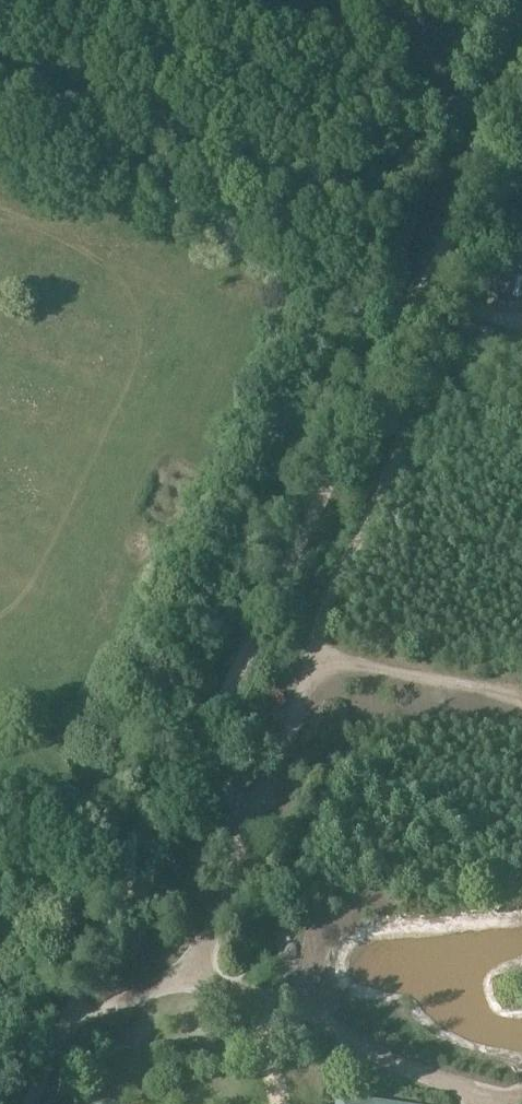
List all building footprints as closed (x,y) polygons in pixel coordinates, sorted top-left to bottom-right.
[(485,294),(508,299),(508,298),(512,281),(521,283),(521,264),(492,258),(485,294)] [(335,1103),(393,1103),(337,1095),(335,1103)]
